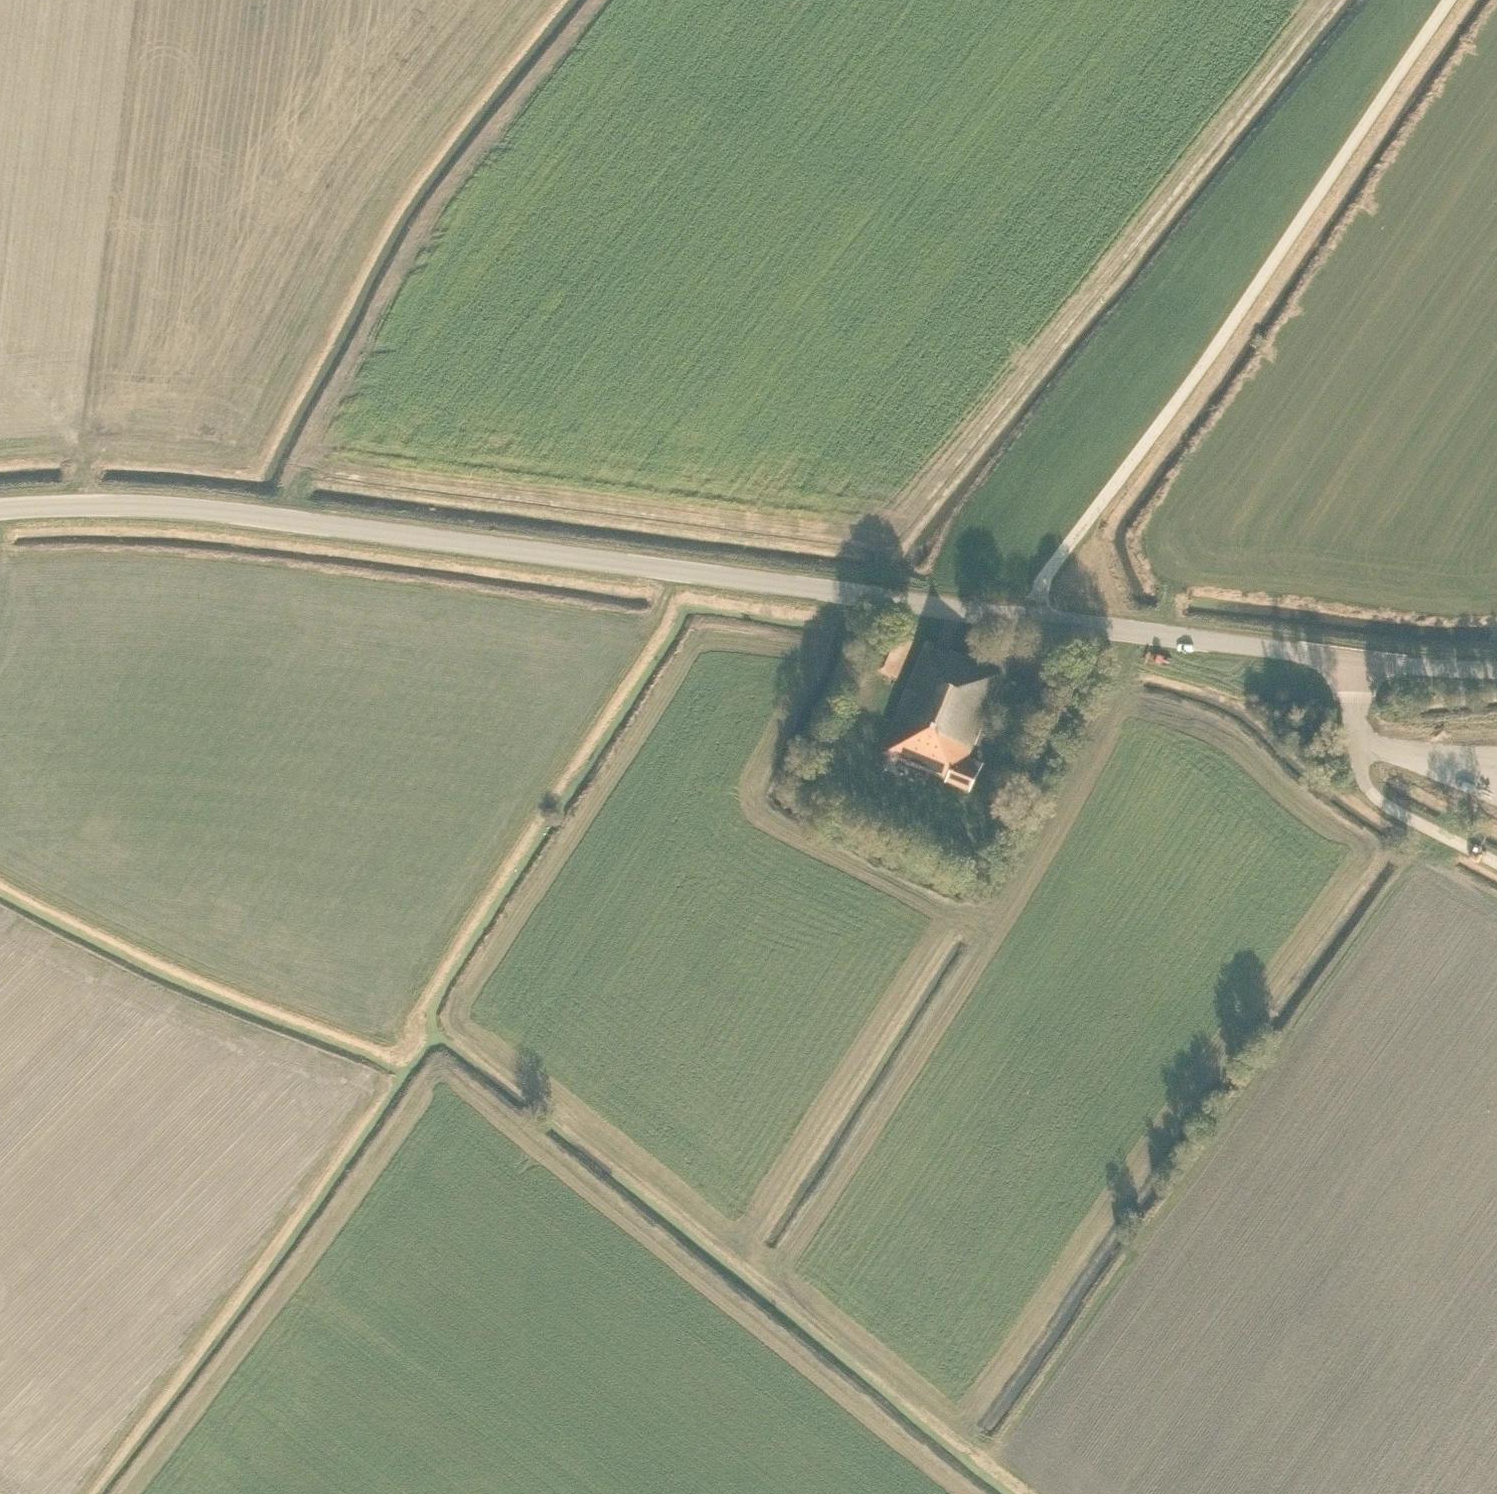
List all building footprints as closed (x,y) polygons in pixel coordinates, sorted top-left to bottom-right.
[(913,641),(886,631),(870,670),(897,680),(913,641)] [(882,753),(948,780),(948,782),(970,791),(982,765),(968,759),(1002,677),(927,648),(882,753)]
